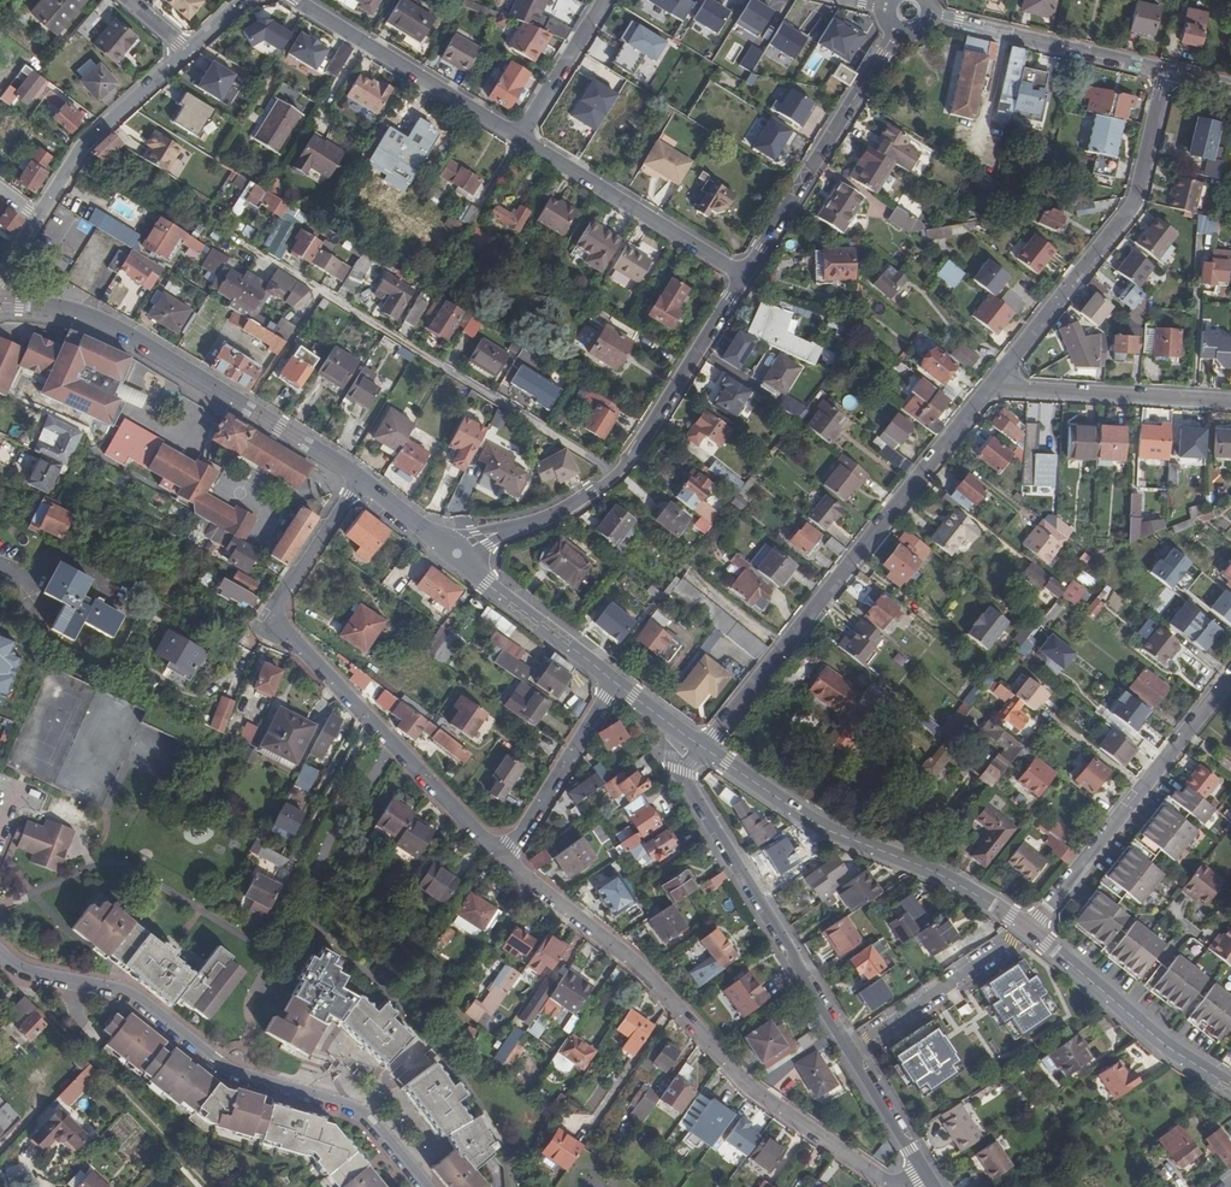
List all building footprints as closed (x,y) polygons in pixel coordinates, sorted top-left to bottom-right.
[(85,0),(41,0),(31,12),(56,34),(85,0)] [(168,2),(172,5),(173,4),(178,8),(177,10),(188,19),(204,0),(203,0),(170,0),(168,2)] [(360,3),(359,7),(371,14),(380,0),(355,0),(360,3)] [(403,0),(399,0),(386,21),(410,35),(412,31),(423,38),(434,19),(403,0)] [(461,5),(485,14),(487,8),(474,3),(467,0),(463,0),(461,5)] [(511,13),(509,17),(524,23),(550,34),(565,40),(572,29),(540,14),(547,0),(517,0),(511,13)] [(670,13),(678,0),(649,0),(670,13)] [(717,33),(730,12),(711,0),(705,0),(693,19),(717,33)] [(757,38),(772,13),(750,0),(749,0),(735,24),(757,38)] [(1021,9),(1051,16),(1055,0),(1023,0),(1021,9)] [(1154,33),(1160,7),(1136,2),(1130,27),(1154,33)] [(496,7),(495,11),(500,14),(509,17),(511,13),(496,7)] [(487,8),(485,14),(497,19),(500,14),(495,11),(487,8)] [(1187,8),(1180,40),(1200,45),(1208,13),(1187,8)] [(100,17),(93,10),(76,30),(89,41),(92,37),(87,32),(100,17)] [(136,36),(116,19),(94,45),(114,62),(136,36)] [(849,61),(862,39),(840,26),(841,24),(832,19),(816,44),(829,52),(831,49),(849,61)] [(655,60),(667,41),(632,20),(620,39),(627,43),(615,63),(633,74),(645,54),(655,60)] [(257,22),(243,30),(252,46),(262,40),(281,51),(291,34),(271,22),(271,21),(257,21),(257,22)] [(769,45),(793,60),(806,39),(791,30),(792,27),(783,21),(769,45)] [(840,26),(862,39),(865,35),(843,22),(841,24),(840,26)] [(524,23),(509,47),(532,62),(543,44),(544,44),(550,34),(524,23)] [(412,31),(410,35),(421,42),(423,38),(412,31)] [(308,38),(301,33),(287,55),(314,72),(327,50),(319,45),(320,43),(309,37),(308,38)] [(480,49),(454,35),(441,58),(467,73),(480,49)] [(996,43),(966,36),(963,52),(949,114),(973,120),(980,86),(984,87),(986,81),(982,80),(987,57),(993,58),(996,43)] [(335,56),(326,71),(336,77),(353,49),(343,43),(335,56)] [(1026,50),(1012,47),(995,119),(1009,122),(1011,112),(1022,68),(1026,50)] [(847,64),(849,61),(831,49),(829,52),(847,64)] [(0,50),(0,78),(4,81),(12,71),(6,66),(8,63),(4,60),(7,55),(0,50)] [(812,50),(804,67),(815,72),(823,54),(812,50)] [(42,69),(21,54),(14,64),(21,70),(25,65),(38,74),(42,69)] [(83,77),(96,65),(90,59),(77,71),(83,77)] [(213,63),(210,61),(194,86),(198,88),(213,63)] [(529,73),(511,62),(489,97),(508,109),(513,101),(516,97),(521,89),(520,88),(529,73)] [(116,82),(99,63),(96,65),(83,77),(80,80),(97,99),(99,98),(104,93),(116,82)] [(213,63),(198,88),(220,102),(236,77),(213,63)] [(27,104),(45,79),(38,74),(25,65),(21,70),(28,76),(17,91),(14,89),(12,92),(7,88),(0,97),(0,98),(8,104),(16,95),(27,104)] [(855,75),(839,65),(834,73),(832,76),(843,83),(848,86),(855,75)] [(1047,74),(1022,68),(1011,112),(1041,119),(1045,102),(1040,100),(1047,74)] [(371,82),(359,75),(346,95),(377,114),(393,88),(381,81),(380,84),(378,86),(371,82)] [(562,124),(590,140),(619,93),(591,77),(562,124)] [(273,97),(279,100),(254,140),(275,153),(286,134),(283,132),(296,111),(305,96),(282,82),(273,97)] [(1091,100),(1094,88),(1087,86),(1084,99),(1091,100)] [(1091,100),(1088,112),(1125,121),(1127,109),(1131,109),(1134,97),(1120,94),(1117,96),(1112,95),(1110,92),(1094,88),(1091,100)] [(45,96),(54,103),(58,97),(49,90),(45,96)] [(807,111),(812,103),(791,90),(782,104),(776,100),(771,109),(801,128),(806,120),(803,118),(807,111)] [(215,110),(184,91),(176,103),(183,107),(173,123),(197,138),(215,110)] [(65,102),(53,116),(70,131),(79,121),(83,117),(81,115),(73,108),(65,102)] [(1095,158),(1091,173),(1113,178),(1118,158),(1114,157),(1122,121),(1094,115),(1086,152),(1096,154),(1095,158)] [(406,138),(389,127),(376,148),(416,172),(439,135),(432,130),(434,127),(419,118),(406,138)] [(770,118),(752,148),(773,161),(779,150),(779,149),(782,143),(789,147),(797,134),(770,118)] [(1218,126),(1198,121),(1190,154),(1209,158),(1210,159),(1218,126)] [(880,144),(875,152),(909,172),(920,154),(906,145),(910,138),(891,126),(885,128),(882,133),(883,139),(880,144)] [(157,130),(140,154),(176,179),(193,154),(157,130)] [(122,145),(112,134),(90,153),(91,153),(81,168),(95,177),(105,162),(108,164),(119,154),(115,150),(122,145)] [(324,143),(312,136),(293,167),(293,170),(302,176),(305,175),(310,167),(328,179),(344,153),(333,146),(332,148),(324,143)] [(679,186),(693,163),(657,141),(643,164),(679,186)] [(42,169),(52,155),(40,147),(31,161),(24,171),(18,179),(34,191),(47,172),(42,169)] [(875,152),(867,147),(860,159),(865,162),(854,180),(874,193),(893,163),(875,152)] [(18,167),(24,171),(31,161),(25,157),(18,167)] [(1210,159),(1209,158),(1204,176),(1218,179),(1222,161),(1210,159)] [(865,162),(860,159),(849,177),(854,180),(865,162)] [(480,181),(449,161),(440,175),(472,195),(480,181)] [(722,207),(725,208),(733,195),(707,179),(709,177),(702,172),(697,179),(704,183),(700,190),(706,194),(696,211),(706,217),(711,210),(714,212),(720,211),(722,207)] [(244,190),(250,181),(239,174),(233,184),(244,190)] [(1201,183),(1177,177),(1169,208),(1194,213),(1201,183)] [(229,215),(237,220),(245,207),(246,207),(248,203),(258,209),(260,204),(282,217),(285,212),(288,214),(279,230),(274,227),(264,246),(265,246),(263,249),(267,251),(266,252),(280,260),(297,230),(306,216),(277,197),(266,191),(250,181),(244,190),(229,215)] [(863,197),(840,182),(817,218),(841,233),(863,197)] [(280,192),(270,186),(266,191),(277,197),(280,192)] [(563,207),(549,198),(536,220),(562,236),(576,212),(565,205),(563,207)] [(0,204),(0,231),(3,233),(7,229),(14,234),(23,221),(7,209),(0,204)] [(1094,204),(1077,207),(1078,216),(1096,213),(1094,204)] [(480,211),(472,206),(462,222),(470,226),(471,225),(480,211)] [(510,214),(496,206),(490,216),(496,219),(518,232),(529,212),(520,207),(517,211),(514,217),(510,214)] [(896,206),(888,220),(909,232),(910,230),(912,232),(925,230),(926,230),(921,222),(896,206)] [(1038,223),(1057,232),(1066,213),(1059,210),(1058,213),(1051,210),(1049,214),(1043,211),(1038,223)] [(127,245),(134,232),(114,220),(105,214),(97,226),(107,232),(127,245)] [(1196,232),(1213,236),(1216,219),(1197,214),(1196,232)] [(160,218),(143,246),(164,259),(179,235),(182,231),(160,218)] [(979,221),(980,228),(992,226),(991,219),(986,220),(979,221)] [(1158,219),(1137,245),(1156,260),(1177,233),(1158,219)] [(621,240),(590,221),(575,246),(591,255),(586,262),(602,271),(621,240)] [(945,247),(958,257),(975,236),(960,224),(932,229),(926,230),(925,230),(927,240),(946,237),(945,247)] [(241,235),(249,240),(254,230),(247,225),(241,235)] [(462,240),(472,247),(482,231),(471,225),(470,226),(462,240)] [(497,230),(490,226),(486,233),(493,237),(497,230)] [(307,242),(311,237),(300,230),(295,239),(298,240),(291,251),(332,277),(341,263),(327,255),(319,249),(307,242)] [(472,247),(483,253),(493,238),(482,231),(472,247)] [(179,235),(164,259),(168,261),(183,237),(179,235)] [(1016,259),(1036,275),(1044,265),(1043,264),(1046,260),(1048,260),(1055,251),(1035,235),(1016,259)] [(78,287),(89,271),(95,275),(103,264),(95,259),(104,245),(92,237),(64,277),(78,287)] [(332,247),(324,242),(319,249),(327,255),(332,247)] [(651,261),(626,246),(613,268),(638,283),(651,261)] [(117,273),(127,256),(118,250),(108,268),(117,273)] [(341,287),(352,294),(374,257),(363,250),(351,270),(343,283),(341,287)] [(853,250),(823,250),(824,279),(854,278),(853,250)] [(1201,283),(1215,285),(1216,281),(1227,282),(1229,262),(1230,262),(1230,251),(1213,250),(1211,264),(1203,263),(1201,283)] [(1153,267),(1132,251),(1116,271),(1138,288),(1153,267)] [(150,271),(135,260),(126,274),(141,284),(150,271)] [(936,275),(949,285),(961,271),(948,260),(936,275)] [(990,293),(993,296),(1009,276),(988,260),(972,280),(990,293)] [(351,270),(341,263),(332,277),(343,283),(351,270)] [(905,280),(887,264),(880,272),(882,274),(880,276),(873,284),(889,299),(905,280)] [(230,271),(223,267),(217,276),(223,280),(230,271)] [(285,300),(293,306),(310,290),(277,269),(268,283),(284,293),(287,290),(290,292),(285,300)] [(232,301),(229,307),(237,312),(241,314),(272,334),(277,326),(269,322),(268,322),(264,320),(264,319),(256,314),(268,294),(273,297),(274,296),(282,297),(284,293),(268,283),(268,284),(247,271),(243,278),(230,270),(230,271),(223,280),(217,290),(217,291),(232,301)] [(393,279),(386,274),(369,304),(396,319),(413,290),(408,287),(412,280),(398,271),(393,279)] [(953,288),(964,273),(961,271),(949,285),(953,288)] [(217,276),(211,286),(217,290),(223,280),(217,276)] [(688,289),(671,278),(659,298),(659,297),(648,315),(670,328),(679,313),(675,311),(688,289)] [(1104,300),(1109,293),(1091,279),(1086,286),(1095,293),(1104,300)] [(1133,287),(1129,284),(1118,297),(1132,309),(1127,315),(1140,326),(1144,321),(1145,297),(1133,288),(1133,287)] [(157,290),(150,302),(156,306),(164,294),(157,290)] [(1025,304),(1008,290),(999,301),(1014,313),(1016,314),(1025,304)] [(1001,329),(1014,313),(999,301),(993,296),(990,293),(972,316),(994,334),(999,328),(1001,329)] [(1079,313),(1096,327),(1112,306),(1104,300),(1095,293),(1079,313)] [(156,306),(150,316),(177,333),(191,310),(164,294),(156,306)] [(794,304),(766,295),(763,304),(789,312),(791,313),(794,304)] [(446,340),(463,312),(446,301),(446,302),(438,297),(427,314),(433,318),(434,316),(436,318),(435,319),(429,329),(446,340)] [(329,302),(323,298),(318,306),(324,310),(329,302)] [(404,321),(413,326),(427,303),(418,298),(404,321)] [(755,325),(750,336),(756,339),(814,365),(817,359),(815,358),(820,346),(811,342),(809,345),(782,332),(789,312),(763,304),(761,303),(752,324),(755,325)] [(590,319),(601,326),(603,323),(606,325),(589,353),(614,369),(636,332),(596,308),(590,319)] [(1070,317),(1065,311),(1059,318),(1065,323),(1070,317)] [(241,314),(237,312),(231,322),(234,325),(241,314)] [(234,325),(270,346),(268,349),(277,355),(285,342),(272,334),(241,314),(234,325)] [(829,326),(846,331),(848,320),(832,315),(829,326)] [(463,331),(473,338),(482,324),(471,317),(463,331)] [(295,327),(281,319),(277,326),(272,334),(285,342),(295,327)] [(1143,330),(1131,321),(1127,336),(1143,337),(1143,330)] [(1059,330),(1075,366),(1097,367),(1097,365),(1105,365),(1106,335),(1099,335),(1082,338),(1075,323),(1059,330)] [(1167,356),(1178,357),(1179,331),(1155,330),(1155,325),(1144,324),(1143,330),(1143,337),(1142,355),(1153,355),(1167,356)] [(5,396),(19,366),(47,379),(40,394),(113,427),(124,403),(109,395),(116,381),(118,382),(130,357),(69,329),(64,340),(58,337),(55,344),(33,334),(29,343),(22,340),(19,346),(0,338),(0,394),(5,396)] [(739,331),(725,352),(728,354),(724,360),(737,369),(756,339),(750,336),(747,335),(739,331)] [(1230,369),(1230,365),(1230,337),(1221,337),(1217,332),(1201,332),(1200,358),(1213,359),(1219,366),(1219,369),(1230,369)] [(1114,335),(1113,352),(1123,352),(1134,353),(1133,355),(1142,355),(1143,337),(1127,336),(1114,335)] [(509,356),(482,339),(469,360),(496,377),(509,356)] [(979,357),(960,342),(950,355),(969,370),(979,357)] [(239,353),(225,344),(211,367),(247,390),(259,371),(236,357),(239,353)] [(299,346),(297,350),(315,363),(318,359),(299,346)] [(343,385),(358,362),(333,346),(319,369),(343,385)] [(414,354),(400,346),(398,350),(399,354),(410,361),(414,354)] [(559,392),(533,377),(543,361),(522,348),(512,365),(521,370),(512,385),(531,396),(533,394),(539,397),(535,403),(548,411),(559,392)] [(942,354),(934,348),(920,367),(940,382),(954,364),(947,358),(947,355),(945,353),(942,354)] [(315,363),(297,350),(278,377),(297,390),(315,363)] [(1123,352),(1113,352),(1113,360),(1123,360),(1123,352)] [(784,393),(799,368),(779,356),(778,358),(777,358),(776,359),(775,360),(774,360),(773,361),(772,362),(772,363),(771,364),(771,365),(771,366),(771,368),(760,386),(773,393),(776,388),(784,393)] [(940,382),(944,385),(958,366),(954,364),(940,382)] [(369,383),(375,374),(363,367),(358,376),(369,383)] [(317,373),(341,388),(343,385),(319,369),(317,373)] [(753,390),(726,374),(719,385),(722,387),(712,404),(736,418),(753,390)] [(355,399),(368,407),(379,389),(369,383),(358,376),(345,397),(353,402),(355,399)] [(934,418),(948,401),(937,392),(938,391),(922,378),(911,392),(914,395),(903,410),(936,436),(944,426),(934,418)] [(116,381),(109,395),(124,403),(139,409),(146,395),(118,382),(116,381)] [(478,394),(471,389),(461,407),(468,411),(478,394)] [(590,390),(583,401),(596,409),(584,428),(602,439),(616,417),(615,416),(620,408),(598,395),(590,390)] [(355,399),(353,402),(366,410),(368,407),(355,399)] [(842,415),(826,402),(822,407),(807,426),(829,443),(840,429),(840,428),(835,425),(842,415)] [(800,414),(804,418),(812,409),(807,406),(800,414)] [(507,414),(498,409),(490,424),(500,429),(507,414)] [(1014,419),(1003,409),(991,425),(1018,446),(1023,450),(1024,435),(1010,424),(1014,419)] [(704,410),(686,437),(697,445),(704,435),(720,446),(732,429),(704,410)] [(414,425),(389,411),(373,438),(397,452),(405,440),(414,425)] [(912,425),(897,414),(883,432),(899,443),(899,444),(912,425)] [(311,466),(227,415),(212,440),(238,455),(239,453),(297,488),(311,466)] [(847,419),(842,415),(835,425),(840,428),(847,419)] [(59,436),(54,448),(38,441),(34,451),(43,455),(66,466),(75,447),(81,433),(49,417),(44,428),(59,436)] [(463,418),(450,444),(459,449),(453,463),(465,470),(472,456),(486,430),(463,418)] [(1024,435),(1025,427),(1014,419),(1010,424),(1024,435)] [(125,425),(122,423),(104,454),(124,465),(128,457),(180,487),(176,495),(197,506),(204,493),(217,471),(198,460),(193,468),(175,457),(177,454),(157,443),(159,439),(128,421),(125,425)] [(1055,467),(1056,456),(1036,455),(1038,424),(1025,423),(1024,450),(1023,454),(1023,462),(1022,485),(1054,486),(1054,467),(1055,467)] [(1168,459),(1170,425),(1160,424),(1160,428),(1140,427),(1138,460),(1141,460),(1141,458),(1168,459)] [(1069,427),(1067,457),(1096,458),(1098,428),(1069,427)] [(1095,469),(1112,470),(1112,459),(1124,460),(1126,428),(1098,427),(1098,428),(1096,458),(1095,469)] [(1180,428),(1179,451),(1205,453),(1206,430),(1180,428)] [(1215,430),(1214,456),(1230,457),(1230,431),(1215,430)] [(894,449),(899,443),(883,432),(879,438),(882,440),(894,449)] [(1012,454),(992,438),(978,456),(998,472),(1012,454)] [(414,476),(427,453),(405,440),(397,452),(391,463),(414,476)] [(883,447),(879,453),(906,473),(913,464),(894,449),(882,440),(879,444),(883,447)] [(515,457),(488,443),(479,460),(487,465),(483,473),(500,482),(498,486),(517,496),(528,475),(510,466),(515,457)] [(1023,450),(1018,446),(1012,453),(1023,462),(1023,454),(1024,450),(1023,450)] [(577,472),(565,450),(535,466),(541,482),(554,475),(563,471),(566,477),(577,472)] [(839,466),(824,485),(844,501),(853,489),(866,473),(843,454),(836,463),(839,466)] [(61,465),(42,455),(28,483),(47,493),(61,465)] [(744,484),(715,461),(708,469),(737,493),(738,492),(744,484)] [(1167,483),(1178,483),(1179,464),(1168,463),(1168,466),(1167,483)] [(693,470),(687,477),(689,478),(693,481),(698,474),(693,470)] [(563,471),(554,475),(558,482),(566,477),(563,471)] [(853,489),(856,491),(868,475),(866,473),(853,489)] [(682,487),(675,497),(693,511),(692,511),(701,518),(711,526),(720,515),(701,500),(712,485),(698,474),(693,481),(689,478),(682,487)] [(985,490),(967,475),(950,496),(960,505),(968,511),(985,490)] [(743,496),(755,479),(751,476),(744,484),(738,492),(743,496)] [(223,530),(234,510),(204,493),(197,506),(198,507),(194,514),(211,524),(217,527),(223,530)] [(950,496),(946,494),(941,500),(954,511),(954,510),(955,511),(960,505),(950,496)] [(1139,494),(1130,494),(1129,517),(1128,543),(1165,528),(1162,520),(1143,523),(1139,523),(1140,518),(1138,518),(1139,494)] [(746,502),(738,495),(732,502),(740,509),(746,502)] [(844,510),(826,495),(807,518),(823,531),(832,519),(835,521),(844,510)] [(59,509),(61,503),(53,500),(45,496),(28,529),(38,534),(41,528),(62,538),(73,515),(59,509)] [(604,520),(597,530),(616,544),(635,520),(616,505),(604,520)] [(662,511),(656,520),(676,536),(689,519),(671,505),(664,513),(662,511)] [(1200,508),(1191,507),(1191,518),(1192,517),(1195,516),(1200,515),(1200,508)] [(238,513),(234,510),(223,530),(243,541),(254,521),(250,519),(252,515),(240,508),(238,513)] [(317,518),(301,508),(270,555),(286,566),(317,518)] [(955,511),(954,510),(954,511),(931,540),(950,555),(965,536),(970,539),(978,529),(955,511)] [(1202,521),(1215,517),(1212,510),(1202,514),(1200,515),(1195,516),(1202,521)] [(389,532),(363,512),(346,535),(361,546),(356,553),(366,561),(389,532)] [(1057,516),(1047,515),(1043,520),(1056,530),(1057,516)] [(1194,521),(1192,517),(1191,518),(1173,525),(1175,532),(1195,524),(1194,521)] [(594,528),(597,530),(604,520),(602,518),(594,528)] [(701,518),(695,525),(706,533),(711,526),(701,518)] [(1022,545),(1046,563),(1066,538),(1056,530),(1043,520),(1038,527),(1037,526),(1022,545)] [(217,527),(211,524),(205,535),(211,538),(227,547),(222,556),(229,560),(229,561),(247,571),(259,550),(243,541),(223,530),(217,527)] [(789,542),(804,554),(819,535),(805,524),(799,531),(798,530),(789,542)] [(787,540),(789,542),(798,530),(799,531),(800,529),(797,527),(787,540)] [(981,531),(978,529),(970,539),(972,542),(981,531)] [(930,548),(907,531),(896,545),(898,547),(883,565),(891,571),(903,580),(904,581),(909,575),(913,569),(930,548)] [(819,535),(804,554),(807,556),(822,537),(819,535)] [(831,537),(825,545),(839,556),(846,549),(831,537)] [(590,562),(559,538),(549,551),(547,551),(545,552),(543,554),(542,556),(542,558),(541,560),(542,563),(543,565),(544,566),(547,568),(549,569),(552,569),(572,585),(590,562)] [(1172,589),(1193,563),(1165,541),(1154,555),(1158,558),(1148,571),(1172,589)] [(795,566),(773,549),(756,570),(775,585),(778,587),(795,566)] [(1084,553),(1080,558),(1086,563),(1090,557),(1084,553)] [(764,599),(770,591),(745,572),(750,565),(736,554),(730,560),(744,571),(730,588),(741,596),(742,595),(761,610),(767,602),(764,599)] [(1044,586),(1058,598),(1065,588),(1051,577),(1031,561),(1021,574),(1041,590),(1044,586)] [(60,563),(43,593),(64,605),(50,629),(72,641),(82,622),(111,638),(123,617),(93,601),(92,603),(80,597),(90,579),(60,563)] [(1222,575),(1228,580),(1230,582),(1230,563),(1222,575)] [(745,572),(770,591),(775,585),(756,570),(750,565),(745,572)] [(430,567),(416,586),(446,609),(460,590),(430,567)] [(198,577),(202,579),(206,571),(202,569),(198,577)] [(915,579),(919,573),(913,569),(909,575),(915,579)] [(1076,579),(1092,589),(1097,580),(1081,570),(1076,579)] [(903,580),(891,571),(886,577),(899,586),(903,580)] [(253,592),(258,583),(238,572),(233,580),(253,592)] [(1200,573),(1187,593),(1230,621),(1230,592),(1200,573)] [(767,647),(682,578),(677,583),(672,591),(716,627),(757,660),(767,647)] [(230,594),(229,597),(239,603),(240,600),(251,606),(256,598),(235,586),(222,579),(217,587),(230,594)] [(1073,605),(1085,589),(1073,579),(1066,589),(1061,595),(1073,605)] [(662,593),(667,597),(672,591),(677,583),(673,580),(662,593)] [(651,585),(647,591),(656,598),(661,592),(651,585)] [(661,592),(656,598),(662,603),(667,597),(661,592)] [(888,600),(882,594),(865,616),(881,629),(891,616),(896,610),(898,607),(901,603),(891,596),(888,600)] [(1103,604),(1096,598),(1084,613),(1092,619),(1103,604)] [(1211,641),(1221,630),(1185,601),(1167,624),(1177,631),(1181,631),(1182,630),(1194,639),(1193,641),(1193,643),(1204,651),(1208,645),(1206,643),(1208,639),(1211,641)] [(1050,617),(1054,620),(1063,608),(1055,602),(1039,623),(1042,626),(1050,617)] [(634,622),(610,604),(595,623),(618,642),(634,622)] [(384,622),(359,606),(339,636),(364,652),(384,622)] [(508,637),(515,627),(487,606),(480,615),(508,637)] [(1008,622),(988,606),(982,614),(981,614),(972,625),(973,626),(966,634),(986,650),(1008,622)] [(891,616),(898,621),(903,615),(896,610),(891,616)] [(651,623),(661,631),(668,621),(656,611),(648,621),(650,623),(651,623)] [(862,619),(853,631),(856,633),(850,641),(844,636),(837,646),(863,666),(870,658),(873,660),(879,651),(871,645),(878,636),(886,643),(888,640),(862,619)] [(661,631),(651,623),(650,623),(637,640),(657,655),(667,663),(681,646),(661,631)] [(1025,624),(1012,641),(1020,647),(1033,630),(1025,624)] [(449,631),(442,626),(424,651),(432,657),(449,631)] [(1178,642),(1158,626),(1141,649),(1160,664),(1178,642)] [(711,629),(701,649),(710,653),(719,634),(711,629)] [(450,631),(433,657),(443,664),(460,639),(450,631)] [(204,653),(167,632),(156,653),(170,661),(167,667),(188,679),(192,673),(192,674),(204,653)] [(1048,633),(1035,653),(1063,671),(1076,651),(1048,633)] [(523,652),(502,637),(496,646),(517,660),(523,652)] [(517,660),(496,646),(487,658),(509,673),(518,661),(517,660)] [(1186,650),(1181,656),(1190,664),(1195,658),(1186,650)] [(568,676),(574,668),(553,653),(549,659),(547,661),(545,660),(541,665),(565,681),(568,676)] [(654,660),(663,666),(664,666),(667,663),(657,655),(654,658),(654,660)] [(719,690),(730,676),(704,655),(675,692),(695,708),(707,692),(713,685),(719,690)] [(866,668),(873,660),(870,658),(863,666),(866,668)] [(533,671),(518,661),(509,673),(522,681),(524,683),(533,671)] [(263,664),(254,688),(257,689),(272,695),(281,672),(263,664)] [(536,683),(554,696),(565,681),(541,665),(536,673),(538,674),(541,676),(538,681),(536,683)] [(863,694),(824,667),(810,687),(831,701),(828,705),(846,717),(843,720),(842,719),(827,741),(828,742),(813,763),(818,766),(855,715),(850,711),(863,694)] [(370,678),(359,669),(351,681),(362,689),(370,678)] [(1168,687),(1144,669),(1129,687),(1140,696),(1136,701),(1149,711),(1168,687)] [(995,678),(989,673),(986,677),(992,682),(995,678)] [(554,696),(557,698),(571,678),(568,676),(565,681),(554,696)] [(992,682),(986,677),(965,704),(971,709),(972,706),(992,682)] [(1007,703),(997,715),(1000,717),(998,720),(1010,730),(1014,725),(1018,729),(1027,718),(1023,715),(1017,710),(1019,707),(1023,702),(1033,710),(1047,692),(1028,678),(1015,695),(999,683),(998,685),(993,692),(1007,703)] [(534,726),(551,701),(524,683),(522,681),(505,706),(534,726)] [(993,692),(998,685),(994,682),(989,688),(993,692)] [(851,739),(882,694),(869,684),(863,694),(850,711),(855,715),(818,766),(813,772),(797,794),(807,800),(819,783),(820,783),(817,781),(822,774),(825,776),(825,775),(828,771),(822,766),(836,747),(842,751),(845,747),(846,746),(843,744),(848,738),(850,739),(851,739)] [(719,690),(713,685),(707,692),(714,697),(719,690)] [(828,705),(831,701),(810,687),(808,691),(828,705)] [(257,689),(256,692),(271,698),(272,695),(257,689)] [(400,701),(386,690),(376,702),(399,719),(401,717),(403,719),(401,721),(396,728),(413,740),(421,730),(434,740),(432,742),(462,765),(471,754),(446,735),(438,730),(429,723),(400,701)] [(400,701),(429,723),(433,717),(404,695),(400,701)] [(486,714),(461,696),(454,707),(459,711),(449,725),(469,738),(486,714)] [(228,721),(234,703),(222,698),(215,717),(228,721)] [(971,709),(965,704),(949,724),(955,728),(959,723),(967,713),(971,709)] [(970,715),(973,718),(978,711),(972,706),(971,709),(967,713),(970,715)] [(1019,707),(1017,710),(1023,715),(1025,711),(1019,707)] [(313,726),(280,709),(275,719),(278,720),(263,751),(274,757),(271,762),(290,772),(313,726)] [(961,726),(970,715),(967,713),(959,723),(961,726)] [(342,720),(330,714),(310,753),(321,759),(342,720)] [(278,720),(275,719),(260,749),(263,751),(278,720)] [(977,783),(988,791),(991,786),(1020,750),(1023,746),(989,719),(983,727),(987,731),(985,733),(993,739),(1005,749),(999,756),(998,754),(993,760),(995,761),(991,766),(989,765),(980,776),(979,775),(978,776),(981,778),(977,783)] [(9,720),(1,740),(6,742),(13,721),(9,720)] [(258,727),(247,722),(239,739),(250,744),(258,727)] [(607,749),(627,737),(618,722),(599,733),(598,734),(607,749)] [(941,746),(950,753),(959,742),(956,740),(965,728),(961,726),(959,723),(955,728),(950,734),(941,746)] [(955,728),(949,724),(944,730),(950,734),(955,728)] [(1015,733),(1018,729),(1014,725),(1010,730),(1015,733)] [(438,730),(446,735),(449,731),(441,726),(438,730)] [(896,743),(900,738),(882,726),(878,731),(896,743)] [(1135,746),(1113,729),(1099,747),(1121,765),(1135,746)] [(850,739),(848,738),(843,744),(846,746),(845,747),(848,748),(853,740),(851,739),(850,739)] [(245,755),(253,758),(257,750),(249,746),(245,755)] [(927,772),(932,776),(944,761),(945,761),(942,759),(945,756),(954,764),(958,760),(950,753),(941,746),(930,759),(928,757),(921,767),(927,772)] [(1023,755),(1030,760),(1034,755),(1026,749),(1023,746),(1020,750),(1024,753),(1023,755)] [(1123,767),(1138,748),(1135,746),(1121,765),(1123,767)] [(822,766),(828,771),(842,751),(836,747),(822,766)] [(274,757),(263,751),(260,756),(271,762),(274,757)] [(1032,762),(1017,780),(1037,796),(1051,777),(1047,774),(1051,769),(1034,755),(1030,760),(1032,762)] [(522,767),(505,756),(492,777),(497,780),(489,793),(491,794),(498,799),(500,801),(522,767)] [(1109,771),(1092,758),(1075,780),(1091,793),(1109,771)] [(600,763),(593,768),(596,773),(604,784),(612,778),(600,763)] [(1218,779),(1199,764),(1191,774),(1193,776),(1185,786),(1186,786),(1202,799),(1218,779)] [(307,791),(317,772),(304,765),(294,784),(307,791)] [(639,777),(638,778),(634,773),(625,779),(620,772),(612,778),(604,784),(603,785),(612,797),(621,791),(628,800),(646,787),(639,777)] [(575,789),(569,793),(577,804),(603,785),(604,784),(596,773),(579,786),(575,789)] [(825,776),(822,774),(817,781),(820,783),(819,783),(822,785),(827,777),(825,775),(825,776)] [(1191,774),(1183,784),(1185,786),(1193,776),(1191,774)] [(1186,786),(1180,794),(1176,790),(1170,798),(1169,798),(1188,813),(1202,824),(1214,809),(1209,804),(1202,799),(1186,786)] [(645,804),(639,795),(623,807),(633,823),(632,823),(637,832),(638,831),(639,831),(634,835),(621,843),(615,848),(620,857),(630,850),(640,843),(637,838),(641,835),(643,838),(660,826),(645,804)] [(1167,796),(1162,803),(1183,819),(1188,813),(1169,798),(1170,798),(1167,796)] [(415,813),(392,799),(376,825),(398,839),(413,817),(415,813)] [(1214,809),(1218,803),(1213,799),(1209,804),(1214,809)] [(749,815),(740,800),(733,805),(757,846),(775,835),(768,823),(765,825),(762,819),(758,822),(753,813),(749,815)] [(1174,860),(1197,830),(1183,819),(1162,803),(1155,811),(1158,812),(1147,826),(1144,824),(1138,832),(1159,849),(1174,860)] [(293,834),(303,814),(283,804),(273,824),(293,834)] [(1015,828),(987,806),(977,819),(991,830),(972,855),(985,865),(1015,828)] [(417,859),(434,832),(423,825),(424,823),(413,817),(398,839),(395,844),(417,859)] [(44,828),(27,821),(24,828),(20,840),(17,847),(34,854),(30,862),(58,873),(74,830),(47,819),(44,828)] [(1071,834),(1056,823),(1049,832),(1052,835),(1064,844),(1071,834)] [(592,830),(602,843),(609,839),(599,824),(592,830)] [(13,838),(20,840),(24,828),(18,826),(13,838)] [(621,843),(634,835),(628,826),(615,835),(621,843)] [(674,846),(665,832),(645,845),(643,842),(640,843),(630,850),(642,867),(655,859),(657,861),(663,857),(662,854),(674,846)] [(1149,862),(1159,849),(1138,832),(1128,846),(1149,862)] [(1052,835),(1046,842),(1054,849),(1052,851),(1067,864),(1075,853),(1064,844),(1052,835)] [(554,857),(568,877),(594,859),(580,838),(554,857)] [(790,848),(784,838),(764,850),(778,873),(798,861),(790,848)] [(1022,842),(1007,861),(1031,881),(1046,861),(1022,842)] [(793,846),(790,848),(798,861),(801,859),(805,856),(798,844),(793,846)] [(258,853),(279,864),(283,856),(262,845),(258,853)] [(1140,903),(1163,874),(1149,862),(1128,846),(1122,854),(1124,856),(1113,869),(1111,868),(1104,875),(1126,892),(1140,903)] [(609,851),(615,860),(620,857),(615,848),(609,851)] [(551,860),(544,850),(529,861),(536,870),(538,869),(551,860)] [(846,871),(835,856),(805,878),(816,892),(823,901),(824,900),(831,895),(837,890),(839,889),(833,880),(846,871)] [(459,881),(432,864),(417,886),(444,904),(459,881)] [(1224,882),(1201,864),(1181,890),(1190,898),(1193,894),(1199,898),(1206,905),(1224,882)] [(839,889),(837,890),(852,912),(867,902),(881,892),(866,869),(839,889)] [(700,886),(705,894),(728,879),(723,871),(700,886)] [(682,873),(663,886),(674,903),(696,888),(690,879),(687,880),(682,873)] [(279,886),(255,874),(244,896),(254,901),(247,915),(261,923),(279,886)] [(634,901),(616,874),(596,887),(614,915),(634,901)] [(1126,892),(1104,875),(1099,882),(1101,884),(1096,890),(1115,905),(1126,892)] [(1118,929),(1128,916),(1115,905),(1096,890),(1089,899),(1091,901),(1084,910),(1097,920),(1087,932),(1096,939),(1093,942),(1102,948),(1103,949),(1118,929)] [(471,893),(457,914),(459,915),(480,929),(482,930),(495,909),(471,893)] [(1199,898),(1193,894),(1190,898),(1196,902),(1199,898)] [(828,906),(835,901),(831,895),(824,900),(828,906)] [(946,903),(954,908),(962,902),(952,896),(950,895),(946,903)] [(97,910),(90,905),(71,929),(170,1007),(176,998),(191,1010),(192,1008),(206,1019),(243,971),(229,960),(232,957),(218,946),(195,975),(181,964),(185,959),(163,941),(161,944),(127,918),(136,907),(128,901),(122,908),(115,902),(111,907),(103,902),(97,910)] [(664,942),(686,928),(671,905),(659,913),(653,917),(649,919),(664,942)] [(659,913),(656,907),(650,911),(653,917),(659,913)] [(1097,920),(1084,910),(1075,922),(1087,932),(1097,920)] [(919,932),(905,912),(889,923),(903,943),(913,936),(917,934),(919,932)] [(480,929),(459,915),(454,923),(475,937),(480,929)] [(834,944),(832,945),(840,956),(861,941),(845,916),(825,930),(834,944)] [(924,944),(932,956),(958,938),(943,916),(919,932),(917,934),(924,944)] [(1165,945),(1135,921),(1125,934),(1107,956),(1115,963),(1117,960),(1131,971),(1129,974),(1137,980),(1154,959),(1165,945)] [(534,941),(515,928),(502,948),(526,965),(535,952),(529,948),(534,941)] [(1208,948),(1230,966),(1230,930),(1229,928),(1223,936),(1219,941),(1215,939),(1208,948)] [(453,934),(447,929),(439,941),(446,945),(453,934)] [(735,955),(715,929),(700,940),(720,966),(735,955)] [(1107,956),(1125,934),(1118,929),(1103,949),(1102,948),(1100,951),(1107,956)] [(913,936),(920,947),(924,944),(917,934),(913,936)] [(565,948),(546,935),(535,952),(526,965),(539,973),(545,965),(551,969),(565,948)] [(888,954),(878,940),(849,960),(858,973),(862,971),(867,978),(883,967),(879,960),(888,954)] [(337,955),(313,942),(302,961),(305,963),(296,978),(299,980),(290,995),(282,1011),(286,1013),(282,1021),(273,1016),(264,1032),(306,1056),(317,1037),(324,1024),(320,1022),(324,1014),(339,1022),(385,1066),(413,1037),(393,1018),(397,1013),(384,1001),(375,1010),(360,995),(357,998),(340,988),(346,977),(337,972),(339,968),(331,964),(337,955)] [(1208,978),(1178,955),(1167,969),(1150,990),(1158,997),(1160,994),(1174,1005),(1172,1008),(1180,1014),(1196,993),(1208,978)] [(1015,964),(1020,971),(1027,966),(1022,959),(1015,964)] [(1154,959),(1137,980),(1144,986),(1150,990),(1167,969),(1161,965),(1154,959)] [(509,966),(507,964),(493,983),(496,985),(509,966)] [(1027,966),(1020,971),(1015,964),(986,983),(990,991),(983,996),(989,1004),(988,1004),(1002,1025),(1003,1024),(1008,1033),(1015,1028),(1020,1035),(1050,1015),(1045,1008),(1052,1003),(1046,994),(1033,975),(1027,966)] [(492,982),(486,989),(491,992),(481,1005),(474,1000),(465,1012),(484,1026),(490,1016),(520,974),(509,966),(496,985),(493,983),(492,982)] [(616,966),(607,979),(617,986),(626,973),(616,966)] [(550,995),(575,1012),(590,990),(576,979),(577,977),(567,970),(557,985),(550,995)] [(767,998),(748,973),(724,991),(743,1016),(751,1009),(755,1007),(767,998)] [(592,987),(577,977),(576,979),(590,990),(592,987)] [(529,1026),(557,985),(546,978),(539,988),(540,989),(519,1019),(529,1026)] [(983,996),(990,991),(986,983),(978,988),(983,996)] [(1214,984),(1203,998),(1186,1019),(1194,1025),(1196,1023),(1210,1034),(1208,1036),(1216,1042),(1230,1023),(1230,997),(1214,984)] [(19,1001),(24,996),(19,990),(14,996),(19,1001)] [(1196,993),(1180,1014),(1186,1019),(1203,998),(1196,993)] [(550,995),(548,997),(573,1015),(575,1012),(550,995)] [(33,1005),(24,996),(19,1001),(15,1005),(0,1021),(0,1024),(3,1027),(12,1018),(16,1022),(27,1011),(33,1005)] [(15,1005),(19,1001),(14,996),(10,1000),(15,1005)] [(884,1011),(879,1003),(851,1021),(856,1029),(884,1011)] [(1045,1008),(1050,1015),(1057,1011),(1052,1003),(1045,1008)] [(984,1007),(998,1028),(1002,1025),(988,1004),(984,1007)] [(31,1015),(37,1009),(33,1005),(27,1011),(31,1015)] [(29,1041),(45,1025),(40,1020),(44,1016),(37,1009),(31,1015),(17,1029),(29,1041)] [(628,1037),(621,1047),(633,1055),(653,1026),(629,1010),(616,1029),(628,1037)] [(112,1037),(106,1045),(141,1073),(142,1071),(150,1078),(147,1081),(177,1105),(180,1101),(194,1111),(197,1107),(204,1113),(201,1117),(208,1123),(214,1125),(214,1126),(251,1137),(252,1133),(262,1136),(261,1140),(277,1144),(276,1148),(303,1155),(305,1150),(311,1152),(317,1159),(314,1161),(335,1186),(383,1186),(366,1166),(367,1165),(344,1137),(343,1138),(332,1125),(323,1122),(324,1118),(307,1113),(306,1114),(288,1109),(289,1108),(271,1102),(272,1099),(235,1089),(234,1091),(225,1089),(217,1082),(195,1065),(194,1066),(187,1061),(188,1059),(130,1014),(124,1021),(116,1014),(103,1030),(112,1037)] [(536,1038),(545,1028),(535,1020),(526,1030),(536,1038)] [(786,1046),(769,1020),(744,1038),(761,1063),(786,1046)] [(931,1020),(924,1025),(929,1032),(936,1028),(931,1020)] [(936,1028),(929,1032),(924,1025),(896,1044),(901,1051),(894,1056),(899,1063),(897,1064),(911,1084),(912,1083),(917,1090),(924,1085),(929,1092),(957,1074),(952,1066),(959,1061),(954,1054),(955,1053),(942,1034),(941,1035),(936,1028)] [(510,1054),(524,1033),(516,1028),(502,1048),(510,1054)] [(1015,1028),(1008,1033),(1013,1040),(1020,1035),(1015,1028)] [(505,1061),(511,1065),(530,1037),(524,1033),(510,1054),(505,1060),(505,1061)] [(1066,1076),(1091,1059),(1083,1048),(1086,1046),(1077,1033),(1039,1059),(1049,1072),(1059,1065),(1066,1076)] [(574,1062),(583,1068),(594,1051),(583,1043),(583,1042),(583,1041),(582,1041),(582,1040),(581,1039),(580,1039),(580,1038),(579,1038),(578,1038),(577,1038),(576,1038),(572,1035),(571,1037),(568,1035),(558,1051),(574,1062)] [(655,1064),(665,1071),(678,1052),(658,1038),(640,1064),(648,1070),(651,1069),(655,1064)] [(894,1056),(901,1051),(896,1044),(889,1049),(894,1056)] [(621,1047),(619,1051),(631,1059),(633,1055),(621,1047)] [(510,1054),(502,1048),(497,1055),(505,1060),(510,1054)] [(83,1071),(89,1064),(76,1051),(70,1057),(83,1071)] [(568,1071),(574,1062),(558,1051),(552,1059),(554,1066),(561,1071),(568,1071)] [(796,1064),(816,1096),(835,1084),(816,1052),(796,1064)] [(502,1072),(506,1074),(511,1065),(505,1061),(497,1072),(500,1075),(502,1072)] [(767,1073),(772,1081),(793,1070),(788,1061),(767,1073)] [(952,1066),(957,1074),(964,1069),(959,1061),(952,1066)] [(1118,1061),(1098,1074),(1115,1099),(1138,1084),(1131,1073),(1127,1075),(1118,1061)] [(441,1137),(445,1134),(454,1150),(431,1169),(446,1186),(480,1186),(484,1183),(473,1170),(492,1154),(486,1146),(491,1142),(477,1116),(471,1120),(458,1102),(468,1095),(457,1080),(452,1084),(436,1062),(403,1086),(441,1137)] [(659,1099),(679,1113),(695,1091),(683,1083),(693,1069),(684,1063),(661,1097),(659,1099)] [(80,1074),(90,1084),(99,1075),(89,1064),(83,1071),(80,1074)] [(897,1064),(893,1067),(906,1087),(911,1084),(897,1064)] [(80,1074),(59,1096),(69,1105),(90,1084),(80,1074)] [(973,1101),(995,1087),(992,1083),(970,1096),(973,1101)] [(630,1104),(635,1107),(631,1113),(643,1122),(659,1099),(661,1097),(644,1085),(630,1104)] [(917,1090),(922,1097),(929,1092),(924,1085),(917,1090)] [(689,1131),(710,1101),(699,1093),(678,1124),(689,1131)] [(19,1120),(0,1099),(0,1137),(19,1120)] [(733,1115),(711,1100),(710,1101),(689,1131),(689,1132),(692,1134),(694,1131),(712,1144),(733,1115)] [(951,1135),(962,1151),(982,1137),(959,1103),(942,1114),(946,1121),(954,1133),(951,1135)] [(87,1137),(58,1109),(31,1138),(44,1150),(54,1139),(57,1141),(62,1141),(65,1138),(76,1149),(87,1137)] [(951,1135),(954,1133),(946,1121),(943,1123),(951,1135)] [(1163,1145),(1180,1167),(1199,1153),(1182,1131),(1183,1131),(1178,1124),(1159,1139),(1164,1145),(1163,1145)] [(558,1130),(542,1153),(557,1163),(567,1169),(582,1147),(558,1130)] [(1206,1139),(1229,1169),(1230,1167),(1230,1141),(1229,1138),(1226,1141),(1217,1130),(1206,1139)] [(766,1134),(764,1137),(784,1151),(786,1148),(766,1134)] [(1065,1140),(1076,1153),(1084,1146),(1073,1134),(1065,1140)] [(784,1151),(764,1137),(750,1156),(770,1171),(784,1151)] [(1062,1143),(1073,1156),(1076,1153),(1065,1140),(1062,1143)] [(724,1141),(709,1163),(715,1167),(719,1170),(731,1178),(746,1157),(724,1141)] [(976,1154),(992,1179),(1012,1166),(996,1141),(976,1154)] [(883,1142),(873,1155),(886,1165),(896,1151),(883,1142)] [(542,1153),(538,1159),(553,1169),(557,1163),(542,1153)] [(770,1171),(750,1156),(748,1159),(768,1174),(770,1171)] [(827,1184),(839,1165),(830,1160),(819,1179),(827,1184)] [(1157,1172),(1163,1182),(1171,1176),(1165,1166),(1157,1172)] [(86,1176),(80,1170),(67,1184),(70,1186),(76,1186),(86,1176)] [(86,1176),(76,1186),(107,1186),(91,1171),(86,1176)]
